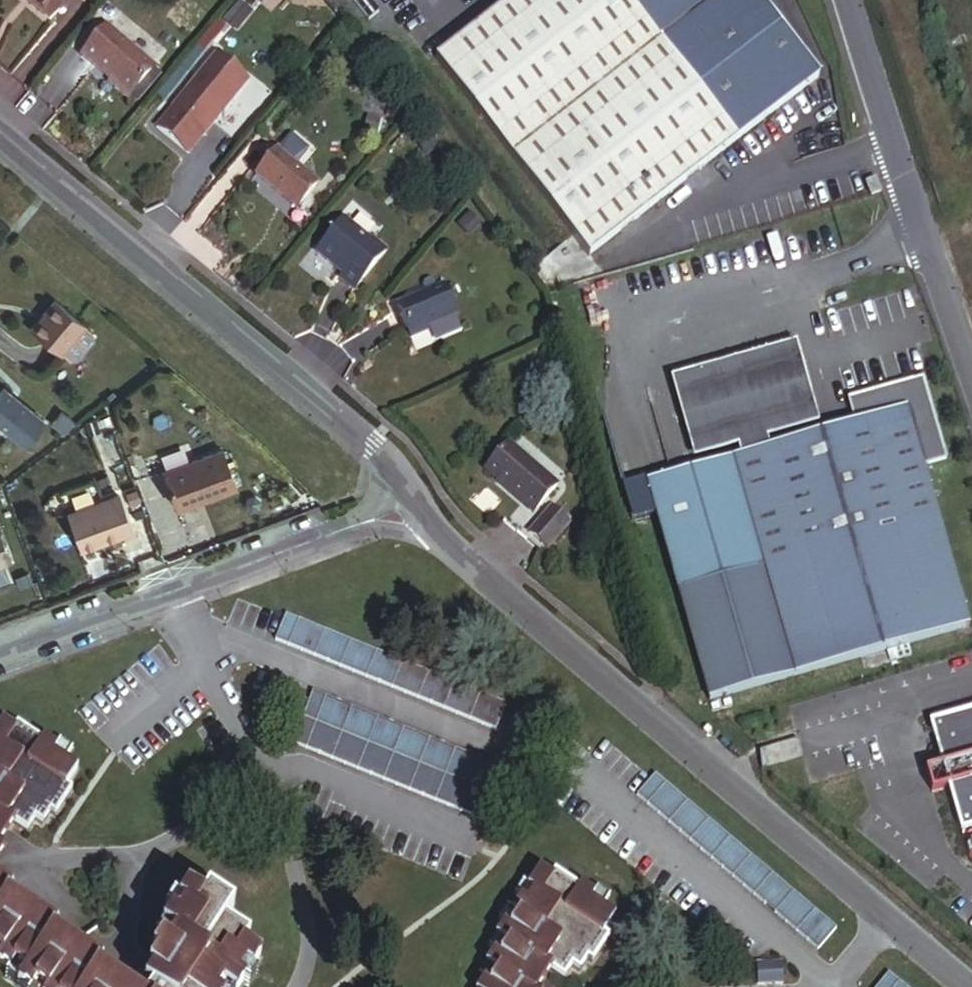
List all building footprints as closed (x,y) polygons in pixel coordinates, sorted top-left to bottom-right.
[(48,21),(66,0),(23,0),(48,21)] [(758,0),(511,0),(434,59),(585,252),(816,74),(758,0)] [(126,101),(154,69),(105,28),(80,57),(108,81),(115,87),(113,90),(126,101)] [(187,155),(248,81),(215,55),(155,128),(187,155)] [(115,87),(108,81),(106,84),(113,90),(115,87)] [(437,149),(427,135),(415,144),(425,158),(437,149)] [(317,184),(276,151),(255,176),(280,197),(283,194),(299,206),(317,184)] [(881,192),(877,179),(865,184),(870,197),(881,192)] [(299,206),(283,194),(280,197),(296,210),(299,206)] [(385,251),(372,240),(370,242),(344,221),(316,254),(328,265),(333,265),(336,268),(335,270),(342,275),(339,279),(353,291),(385,251)] [(454,316),(442,287),(397,307),(410,339),(426,332),(425,328),(454,316)] [(94,335),(85,327),(86,326),(54,300),(30,329),(61,355),(62,354),(70,361),(77,360),(93,342),(94,335)] [(797,410),(784,366),(687,394),(700,438),(797,410)] [(968,626),(922,466),(945,459),(921,378),(847,400),(854,424),(645,483),(709,699),(861,657),(865,670),(883,665),(879,652),(968,626)] [(43,422),(2,388),(0,390),(0,425),(25,445),(43,422)] [(556,488),(508,445),(484,471),(496,482),(500,478),(536,511),(556,488)] [(236,489),(222,450),(163,471),(177,511),(236,489)] [(536,511),(500,478),(496,482),(533,515),(536,511)] [(132,533),(118,495),(67,513),(81,551),(132,533)] [(546,550),(569,524),(550,508),(527,534),(546,550)] [(10,563),(0,539),(0,566),(10,563)] [(507,697),(284,615),(273,642),(496,725),(507,697)] [(507,769),(311,691),(291,743),(487,820),(507,769)] [(960,830),(971,827),(971,711),(929,723),(942,767),(948,787),(960,830)] [(70,791),(64,786),(76,768),(51,752),(55,746),(43,738),(40,741),(16,726),(13,729),(1,722),(0,723),(0,815),(7,819),(26,832),(34,820),(41,825),(49,813),(53,816),(70,791)] [(797,740),(756,752),(761,768),(802,757),(797,740)] [(948,787),(942,767),(924,772),(930,792),(948,787)] [(836,928),(654,774),(636,796),(818,950),(836,928)] [(601,944),(595,941),(605,921),(581,907),(584,900),(571,893),(569,897),(543,881),(541,885),(529,879),(488,946),(494,949),(486,962),(491,966),(478,986),(521,986),(531,971),(543,978),(558,986),(559,986),(566,975),(574,980),(581,967),(585,970),(601,944)] [(19,978),(16,984),(20,986),(117,986),(96,973),(99,967),(50,935),(54,929),(5,898),(9,891),(0,885),(0,965),(19,978)] [(241,983),(235,979),(242,968),(249,972),(258,959),(242,948),(247,940),(223,925),(230,912),(206,896),(201,904),(185,894),(177,907),(183,911),(176,922),(169,918),(161,931),(173,939),(166,950),(159,946),(151,960),(169,972),(159,986),(239,986),(241,983)] [(543,978),(531,971),(521,986),(538,986),(543,978)] [(887,973),(876,986),(904,986),(887,973)]
